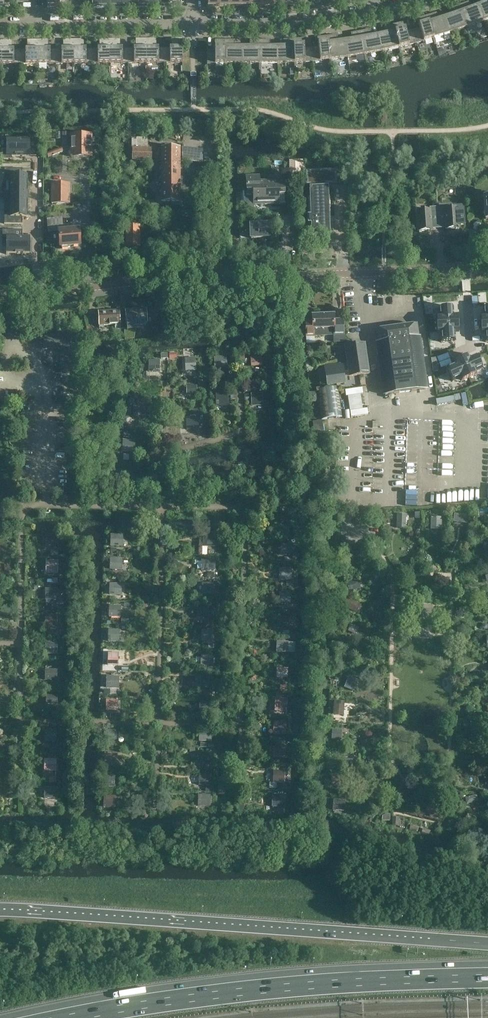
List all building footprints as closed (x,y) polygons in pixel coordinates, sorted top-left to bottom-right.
[(483,3),(477,5),(478,9),(483,22),(487,20),(487,0),(482,0),(483,3)] [(483,22),(478,9),(477,5),(470,8),(468,2),(459,6),(467,28),(467,27),(483,22)] [(467,28),(459,6),(449,9),(451,15),(445,17),(446,21),(450,33),(466,28),(467,28)] [(450,33),(446,21),(445,17),(438,19),(436,13),(427,16),(433,38),(434,38),(450,33)] [(433,38),(427,16),(417,19),(420,29),(413,31),(416,43),(432,39),(433,38)] [(416,43),(413,31),(406,32),(404,22),(394,25),(399,48),(400,47),(416,43)] [(399,48),(394,25),(384,27),(385,33),(379,34),(379,38),(382,52),(398,48),(399,48)] [(382,52),(379,38),(379,34),(372,36),(371,30),(361,32),(365,55),(366,54),(382,52)] [(365,55),(361,32),(351,33),(352,39),(345,40),(345,44),(347,58),(364,55),(365,55)] [(347,58),(345,44),(345,40),(338,41),(337,35),(327,36),(330,60),(331,60),(347,58)] [(330,60),(327,36),(317,38),(318,48),(311,48),(312,62),(329,60),(330,60)] [(295,63),(294,39),(283,40),(284,46),(277,46),(277,50),(277,64),(294,63),(295,63)] [(312,62),(311,48),(304,49),(304,39),(294,39),(295,63),(296,63),(312,62)] [(225,64),(225,40),(215,40),(215,51),(207,51),(207,64),(224,64),(225,64)] [(242,64),(242,51),(242,47),(235,47),(235,40),(225,40),(225,64),(226,64),(242,64)] [(260,64),(260,40),(249,40),(250,46),(242,47),(242,51),(242,64),(259,64),(260,64)] [(277,64),(277,50),(277,46),(270,46),(270,40),(260,40),(260,64),(261,64),(277,64)] [(110,64),(110,49),(92,50),(92,64),(110,64)] [(128,64),(128,49),(110,49),(110,64),(128,64)] [(146,63),(146,49),(128,49),(128,64),(146,63)] [(164,63),(164,49),(146,49),(146,63),(164,63)] [(183,63),(182,49),(164,49),(164,63),(183,63)] [(20,65),(19,50),(1,50),(2,65),(20,65)] [(38,65),(38,50),(19,50),(20,65),(38,65)] [(56,64),(56,50),(38,50),(38,65),(56,64)] [(74,64),(74,50),(56,50),(56,64),(74,64)] [(92,64),(92,50),(74,50),(74,64),(92,64)] [(91,157),(91,145),(91,135),(71,135),(71,157),(91,157)] [(132,139),(132,149),(148,149),(148,139),(132,139)] [(6,140),(6,157),(29,157),(29,152),(36,152),(36,141),(29,141),(29,140),(6,140)] [(182,161),(203,164),(203,150),(182,147),(182,161)] [(180,202),(180,148),(161,148),(161,202),(180,202)] [(48,159),(63,153),(61,149),(46,155),(48,159)] [(153,159),(153,150),(134,150),(134,159),(153,159)] [(10,176),(10,197),(27,197),(27,176),(22,176),(22,169),(11,169),(11,176),(10,176)] [(328,217),(327,188),(324,188),(324,176),(322,176),(322,174),(316,174),(317,176),(308,176),(309,189),(309,192),(310,191),(311,216),(308,217),(308,224),(312,224),(312,236),(329,235),(329,222),(331,222),(331,217),(328,217)] [(284,195),(284,180),(247,182),(247,192),(253,192),(254,205),(260,205),(260,203),(265,203),(265,205),(267,205),(267,203),(271,203),(271,205),(278,204),(278,196),(284,195)] [(69,204),(69,184),(52,184),(52,204),(69,204)] [(10,197),(10,217),(11,217),(11,224),(22,224),(22,217),(27,217),(27,197),(10,197)] [(459,229),(457,208),(457,209),(445,209),(445,207),(429,208),(429,211),(418,211),(417,211),(419,232),(419,231),(431,230),(431,231),(432,231),(431,228),(433,226),(438,225),(438,226),(439,226),(439,225),(444,225),(444,226),(446,227),(446,230),(446,229),(458,229),(459,229)] [(63,232),(63,218),(47,219),(48,233),(59,232),(63,232)] [(263,225),(255,225),(250,226),(250,239),(269,238),(269,225),(263,225)] [(141,247),(141,226),(125,226),(125,247),(141,247)] [(11,237),(6,237),(6,255),(29,255),(29,237),(22,237),(22,231),(11,231),(11,237)] [(79,231),(63,232),(59,232),(60,247),(62,247),(62,249),(68,248),(68,247),(80,246),(79,231)] [(147,323),(146,309),(125,311),(126,324),(126,326),(131,326),(131,324),(142,323),(142,325),(147,325),(147,323)] [(439,319),(435,319),(437,329),(458,326),(457,316),(454,317),(453,309),(438,311),(439,319)] [(478,327),(487,327),(487,310),(482,310),(482,318),(478,318),(478,327)] [(120,325),(119,311),(98,312),(99,326),(99,328),(104,327),(104,326),(115,325),(115,327),(120,326),(120,325)] [(345,342),(342,321),(334,321),(334,315),(312,316),(312,322),(305,322),(306,337),(334,336),(334,342),(345,342)] [(425,390),(416,325),(396,328),(405,393),(425,390)] [(458,326),(437,329),(438,338),(442,337),(443,345),(457,343),(456,335),(460,335),(458,326)] [(478,336),(481,336),(481,344),(487,344),(487,327),(478,327),(478,336)] [(405,393),(396,328),(376,331),(385,395),(405,393)] [(131,341),(130,329),(117,330),(117,342),(131,341)] [(74,366),(74,336),(45,336),(44,349),(62,349),(62,366),(74,366)] [(345,347),(349,377),(369,374),(365,344),(345,347)] [(473,354),(465,357),(473,377),(482,373),(480,369),(487,367),(481,355),(475,357),(473,354)] [(437,358),(441,369),(451,365),(447,355),(437,358)] [(227,368),(227,357),(214,357),(214,369),(227,368)] [(262,367),(261,357),(250,358),(251,368),(262,367)] [(458,365),(452,368),(457,380),(463,377),(465,380),(473,377),(465,357),(456,361),(458,365)] [(196,371),(196,359),(185,359),(185,372),(196,371)] [(160,374),(160,361),(149,361),(148,374),(146,374),(146,377),(156,377),(156,374),(160,374)] [(342,364),(333,365),(334,371),(325,373),(327,386),(345,383),(342,364)] [(197,395),(197,386),(186,386),(186,395),(197,395)] [(343,417),(339,388),(317,391),(321,420),(343,417)] [(347,397),(351,418),(368,416),(367,409),(363,410),(360,395),(363,395),(362,389),(345,391),(346,397),(347,397)] [(263,407),(262,394),(251,394),(251,407),(263,407)] [(228,407),(228,395),(216,395),(216,406),(228,407)] [(437,406),(454,402),(453,397),(436,400),(437,406)] [(146,417),(146,406),(134,405),(133,417),(146,417)] [(128,426),(130,419),(125,417),(122,424),(128,426)] [(188,429),(200,429),(200,417),(188,417),(188,429)] [(324,432),(322,420),(313,422),(314,434),(324,432)] [(134,454),(136,441),(123,440),(121,452),(134,454)] [(418,505),(418,490),(407,490),(406,505),(418,505)] [(478,518),(487,517),(487,509),(478,511),(478,518)] [(406,514),(396,514),(396,528),(406,528),(406,514)] [(454,514),(453,523),(467,525),(468,516),(454,514)] [(293,517),(280,517),(279,529),(293,529),(293,517)] [(441,531),(442,518),(431,518),(430,531),(441,531)] [(57,535),(45,535),(46,547),(57,547),(57,535)] [(110,535),(110,547),(123,548),(123,536),(110,535)] [(215,548),(215,536),(203,535),(202,548),(215,548)] [(280,545),(280,556),(291,556),(292,545),(280,545)] [(122,571),(122,559),(109,559),(109,570),(122,571)] [(46,561),(45,575),(58,575),(58,561),(46,561)] [(215,572),(215,561),(201,561),(201,571),(215,572)] [(291,570),(279,569),(278,581),(291,581),(291,570)] [(348,592),(361,590),(359,580),(346,583),(348,592)] [(109,584),(109,596),(122,596),(122,584),(109,584)] [(214,596),(214,584),(201,584),(201,596),(214,596)] [(57,589),(45,590),(45,602),(58,601),(57,589)] [(278,593),(278,604),(290,604),(290,593),(278,593)] [(361,606),(348,598),(343,606),(356,614),(361,606)] [(121,619),(121,606),(109,606),(109,618),(121,619)] [(415,606),(415,618),(431,618),(431,606),(415,606)] [(200,607),(200,618),(214,619),(214,608),(200,607)] [(58,629),(57,617),(45,617),(45,629),(58,629)] [(289,630),(289,618),(277,618),(277,630),(289,630)] [(355,634),(358,629),(350,625),(347,630),(355,634)] [(119,643),(120,630),(108,630),(108,642),(119,643)] [(213,643),(213,631),(201,631),(201,643),(213,643)] [(276,642),(276,653),(295,654),(295,643),(276,642)] [(57,643),(44,643),(44,655),(58,655),(57,643)] [(118,661),(118,654),(108,654),(108,666),(118,666),(118,661)] [(201,655),(201,666),(213,667),(213,655),(201,655)] [(288,669),(276,669),(276,679),(287,679),(288,669)] [(57,681),(57,670),(45,670),(45,681),(57,681)] [(106,677),(106,689),(119,689),(119,677),(106,677)] [(358,681),(348,677),(344,688),(354,692),(358,681)] [(212,678),(200,678),(200,690),(212,690),(212,678)] [(57,705),(57,696),(46,696),(46,705),(57,705)] [(275,699),(274,713),(287,713),(287,700),(275,699)] [(118,700),(106,700),(106,712),(118,712),(118,700)] [(211,703),(199,702),(199,714),(211,714),(211,703)] [(333,702),(333,716),(343,716),(344,703),(333,702)] [(286,722),(273,721),(273,736),(286,736),(286,722)] [(45,730),(45,743),(56,743),(56,730),(45,730)] [(104,731),(104,742),(117,741),(117,731),(104,731)] [(341,731),(332,731),(331,741),(341,741),(341,731)] [(199,732),(199,742),(212,742),(212,733),(199,732)] [(284,760),(285,748),(273,748),(272,760),(284,760)] [(199,753),(199,765),(211,765),(211,753),(199,753)] [(117,754),(104,754),(104,766),(117,766),(117,754)] [(56,773),(56,760),(44,760),(44,772),(56,773)] [(338,760),(338,768),(352,769),(352,760),(338,760)] [(284,772),(273,772),(272,784),(269,784),(269,790),(276,790),(276,784),(284,784),(284,772)] [(211,775),(199,775),(199,786),(211,787),(211,775)] [(105,788),(115,788),(115,776),(105,776),(105,788)] [(384,799),(377,786),(370,790),(377,803),(384,799)] [(44,788),(44,800),(56,800),(56,788),(44,788)] [(272,795),(272,808),(283,808),(284,795),(272,795)] [(478,802),(477,795),(465,799),(466,805),(478,802)] [(116,796),(104,796),(103,808),(115,809),(116,796)] [(198,796),(198,808),(210,808),(211,796),(198,796)] [(345,802),(333,801),(332,811),(344,813),(345,802)] [(438,814),(431,803),(423,808),(430,819),(438,814)] [(407,828),(409,820),(402,819),(401,827),(407,828)]
